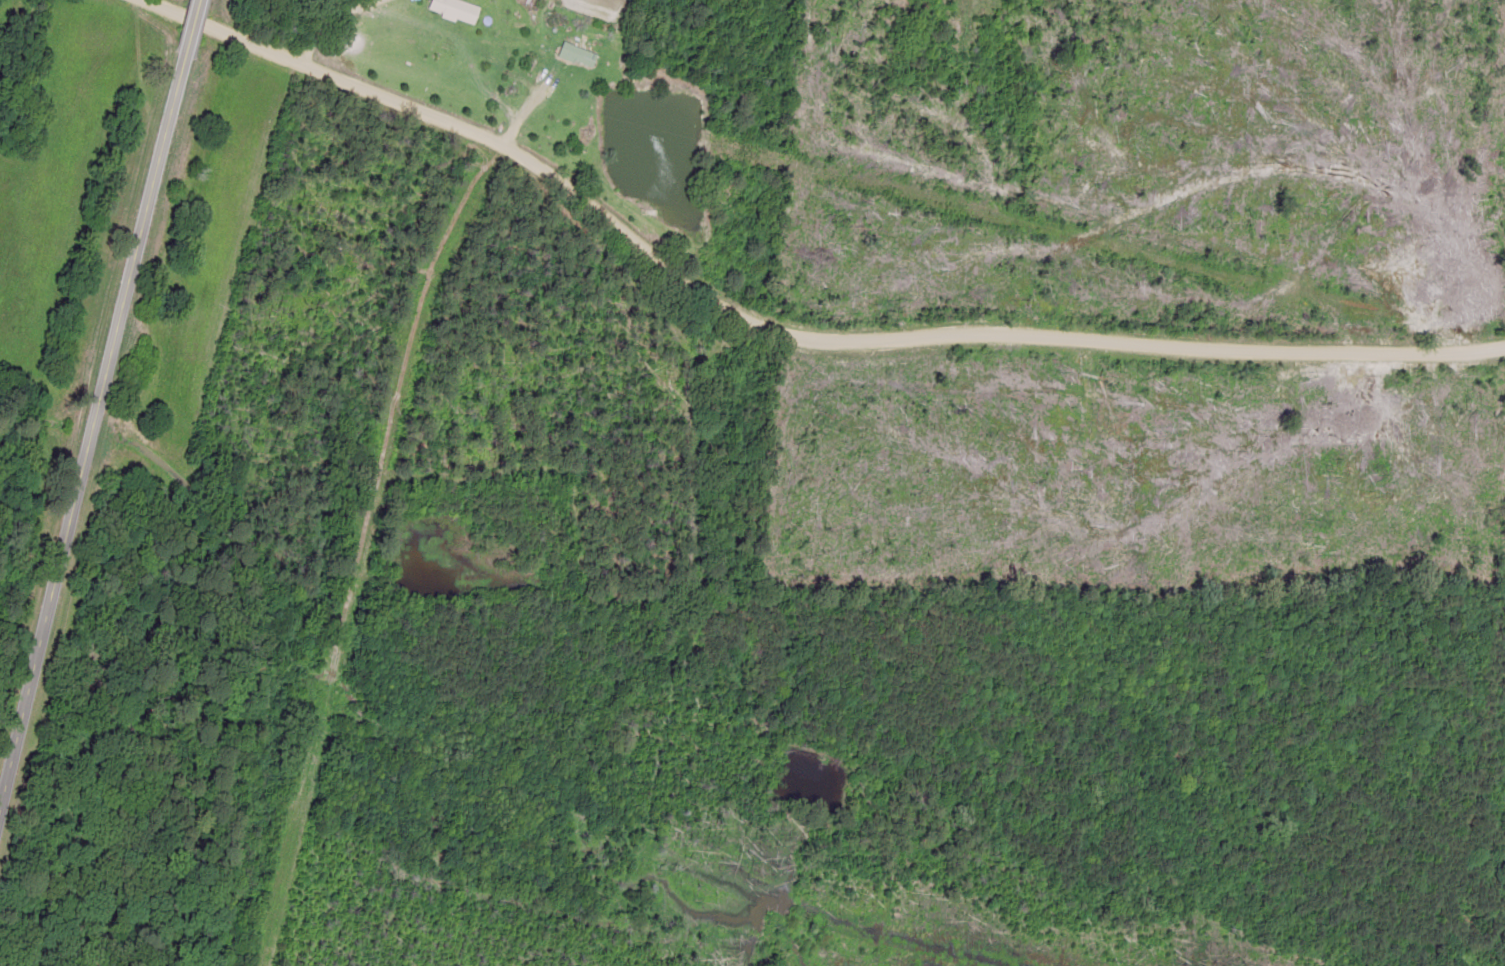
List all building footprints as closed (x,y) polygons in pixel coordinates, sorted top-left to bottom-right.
[(470,25),(475,7),(451,0),(429,0),(425,12),(470,25)] [(553,56),(587,71),(594,56),(560,41),(553,56)]
